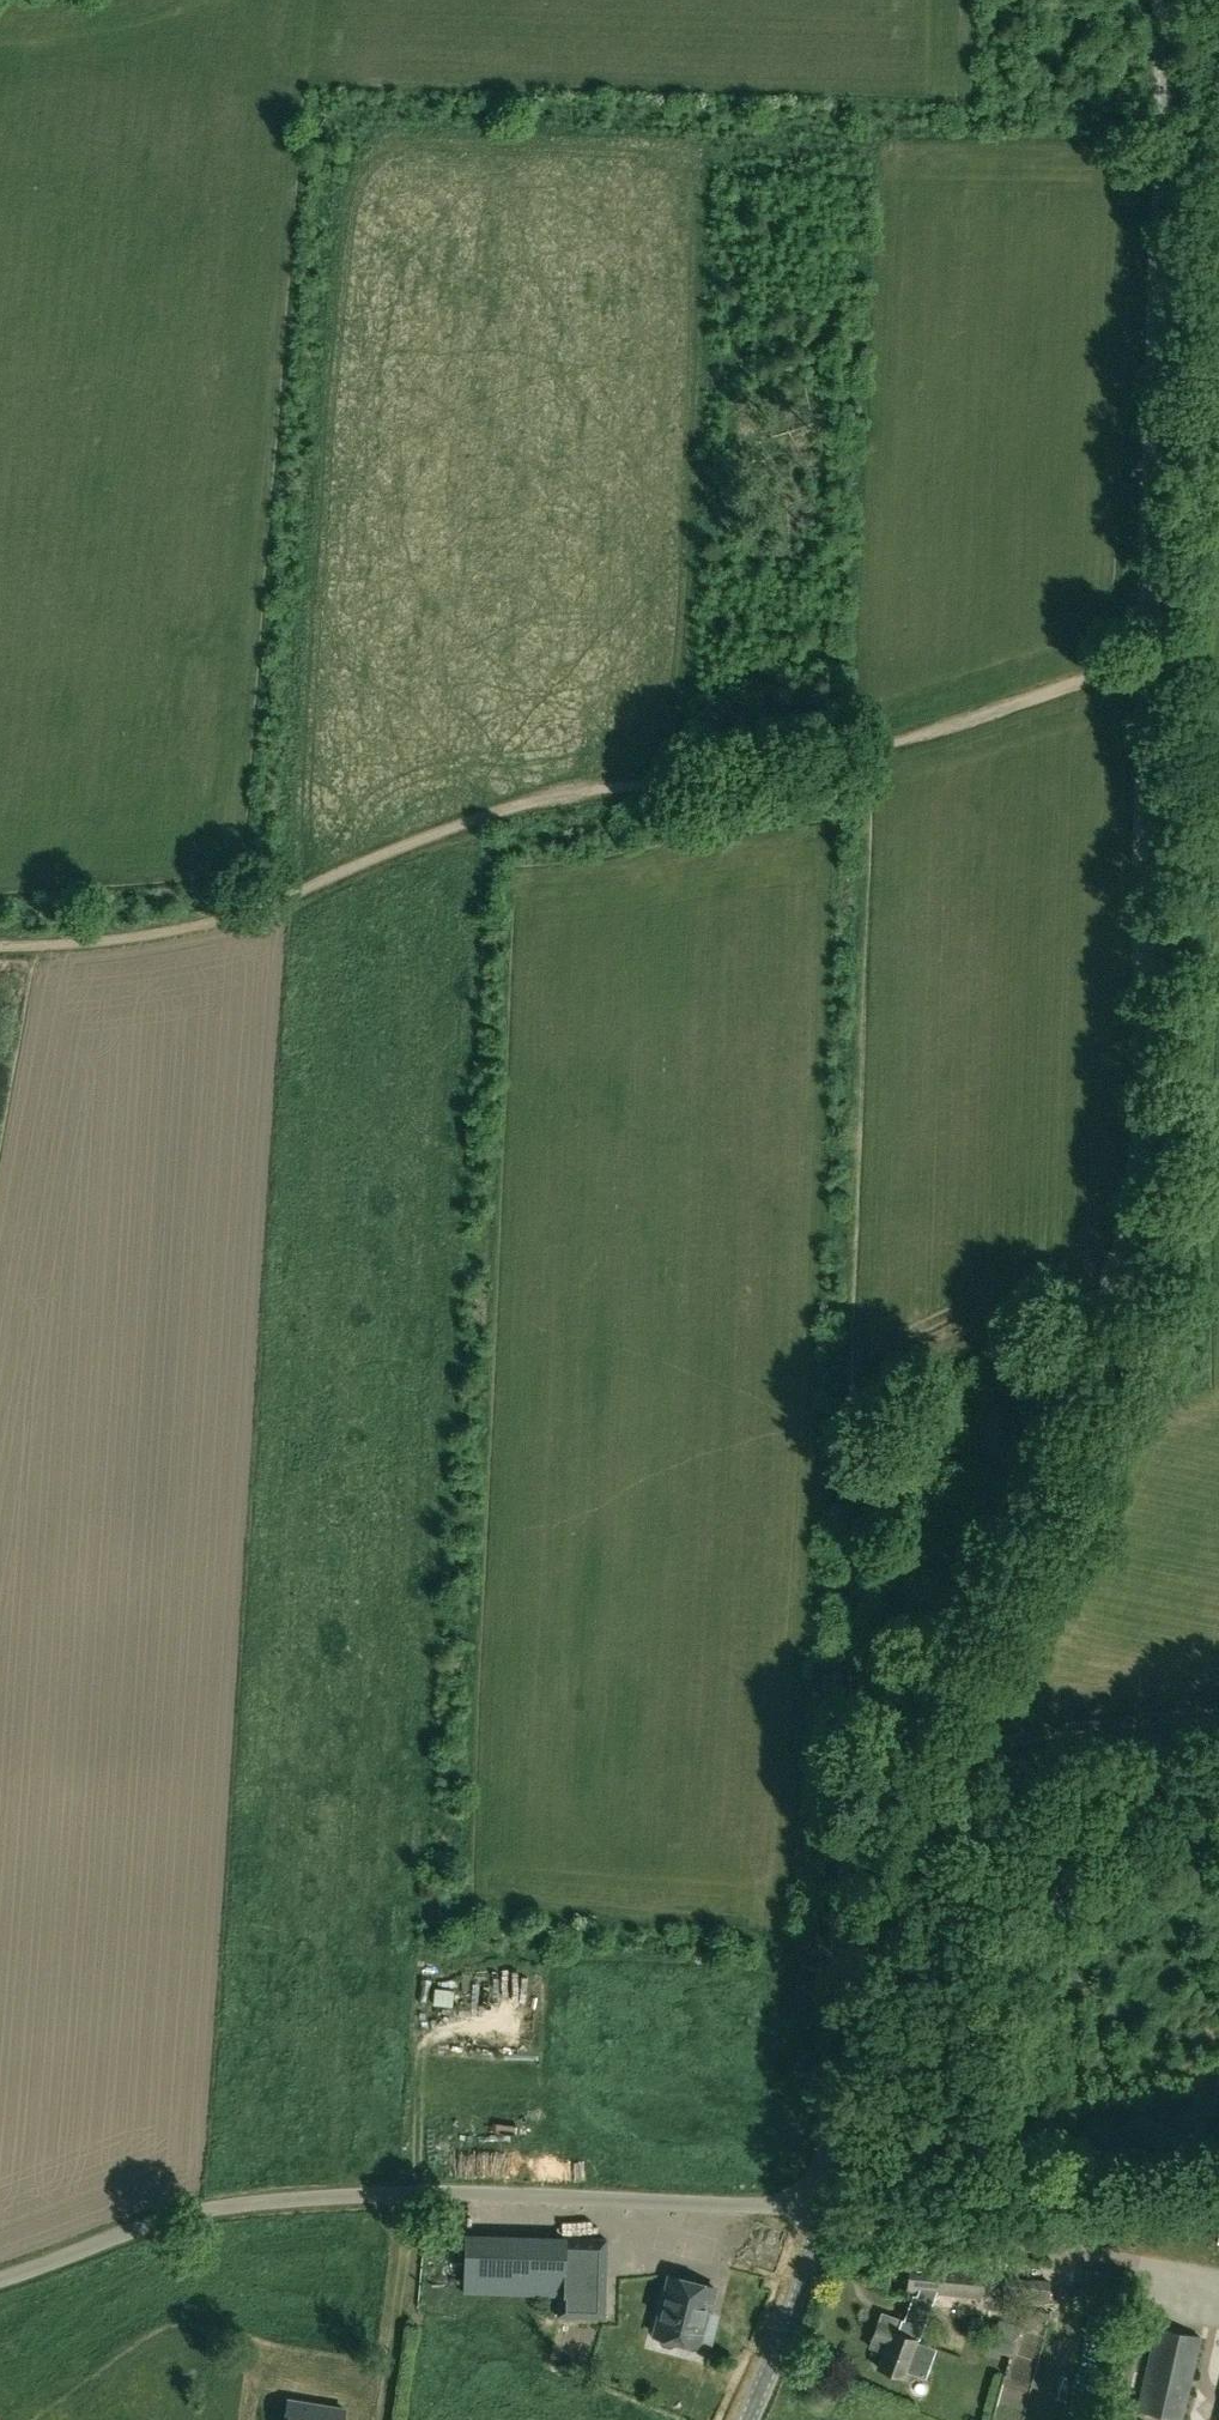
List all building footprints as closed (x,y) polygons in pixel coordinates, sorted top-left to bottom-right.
[(461,1995),(463,1980),(442,1977),(441,1993),(461,1995)] [(558,2297),(557,2317),(604,2319),(606,2241),(566,2239),(564,2297),(558,2297)] [(906,2290),(981,2297),(981,2292),(991,2293),(993,2279),(983,2278),(984,2266),(909,2260),(906,2290)] [(707,2308),(709,2309),(714,2287),(670,2276),(655,2334),(659,2336),(658,2340),(662,2346),(670,2348),(676,2344),(677,2340),(697,2345),(707,2308)] [(1003,2297),(1050,2300),(1051,2280),(1005,2276),(1003,2297)] [(898,2333),(900,2327),(879,2319),(870,2346),(882,2351),(876,2368),(903,2377),(917,2340),(898,2333)] [(1182,2419),(1184,2419),(1202,2336),(1156,2326),(1137,2410),(1182,2419)] [(345,2409),(289,2400),(286,2419),(344,2419),(345,2409)]
